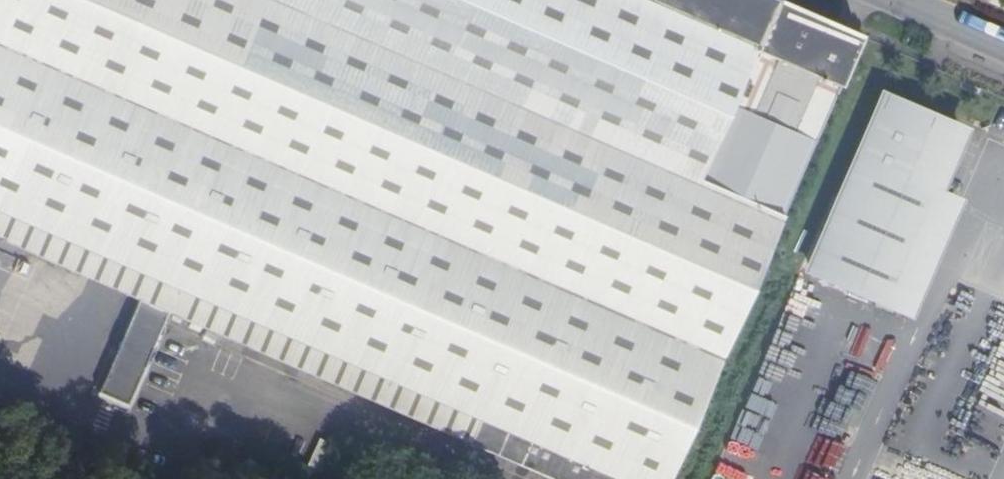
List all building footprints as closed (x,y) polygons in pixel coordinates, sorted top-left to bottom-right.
[(140,296),(100,389),(129,402),(170,309),(563,478),(665,478),(857,34),(778,0),(0,0),(0,235),(140,296)] [(884,94),(806,275),(899,315),(948,202),(929,193),(958,126),(884,94)]
